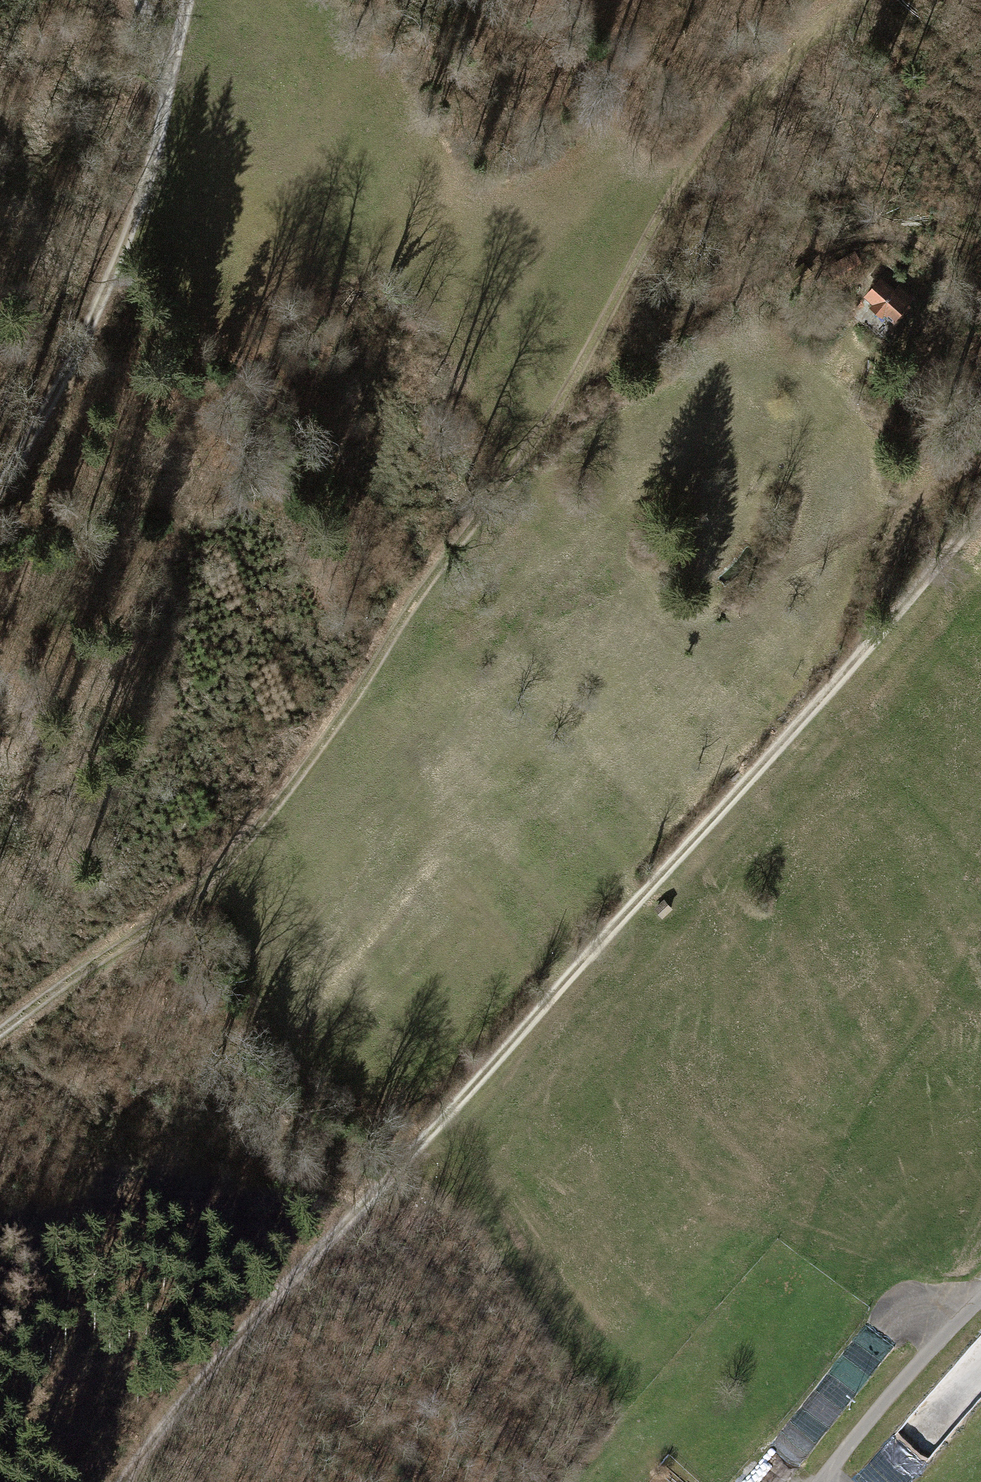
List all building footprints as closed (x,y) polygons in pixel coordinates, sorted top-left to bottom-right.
[(910,305),(880,280),(867,296),(876,303),(873,306),(882,313),(884,310),(896,321),(910,305)]
